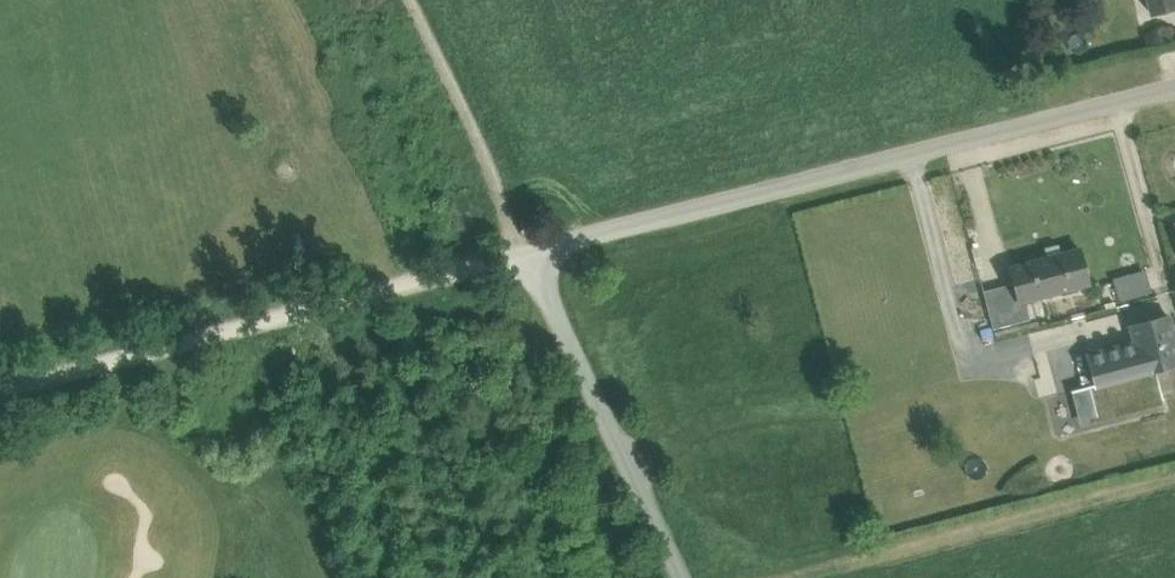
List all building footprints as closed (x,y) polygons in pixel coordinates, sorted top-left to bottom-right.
[(1151,13),(1174,7),(1174,2),(1174,0),(1147,0),(1151,13)] [(1080,249),(1007,268),(1012,285),(1017,304),(1026,302),(1089,285),(1080,249)] [(1141,269),(1110,276),(1116,302),(1147,295),(1141,269)] [(1012,285),(983,292),(993,330),(1031,320),(1026,302),(1017,304),(1012,285)] [(1129,326),(1134,342),(1086,355),(1094,385),(1088,386),(1096,416),(1116,411),(1115,406),(1136,400),(1137,405),(1162,399),(1155,371),(1174,365),(1174,342),(1168,316),(1129,326)]
